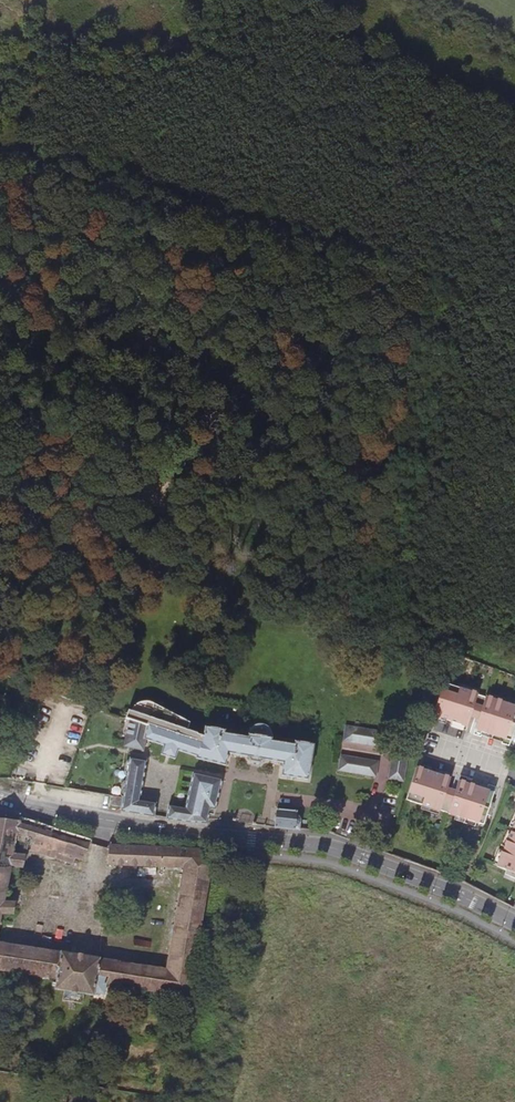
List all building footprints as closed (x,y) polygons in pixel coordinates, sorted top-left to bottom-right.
[(488,698),(487,698),(479,696),(480,695),(445,684),(435,717),(439,718),(469,728),(471,722),(472,718),(476,719),(475,723),(471,734),(475,736),(483,738),(484,733),(505,740),(503,745),(511,747),(514,749),(514,747),(514,736),(514,734),(514,707),(488,698)] [(131,711),(127,711),(126,719),(131,720),(126,747),(145,751),(147,740),(165,746),(163,754),(176,758),(179,751),(196,756),(196,758),(227,766),(231,752),(246,755),(250,761),(261,763),(265,759),(283,762),(282,776),(309,780),(314,744),(295,741),(294,743),(273,740),(273,737),(273,734),(272,732),(271,730),(270,728),(267,726),(265,725),(261,725),(258,725),(256,725),(253,726),(251,728),(249,731),(248,736),(224,733),(225,731),(205,728),(204,736),(186,734),(187,728),(150,706),(146,704),(143,703),(139,702),(136,703),(133,705),(131,707),(131,711)] [(389,745),(391,730),(346,724),(344,739),(389,745)] [(409,748),(395,746),(391,776),(405,778),(409,748)] [(377,775),(379,759),(342,754),(340,770),(377,775)] [(125,784),(124,792),(122,797),(113,795),(112,797),(111,805),(121,807),(120,811),(155,817),(158,803),(141,800),(147,761),(129,758),(128,764),(127,772),(125,784)] [(488,792),(467,785),(469,780),(461,777),(457,776),(454,788),(452,791),(448,790),(450,786),(452,780),(422,770),(418,769),(407,801),(441,813),(441,812),(449,815),(485,827),(490,811),(494,812),(496,806),(492,804),(493,801),(497,802),(501,790),(497,789),(489,786),(488,792)] [(169,805),(166,819),(174,821),(187,823),(208,825),(209,819),(213,807),(217,807),(223,779),(193,772),(185,807),(169,805)] [(390,791),(397,793),(400,786),(392,784),(390,791)] [(277,810),(275,828),(301,831),(301,820),(294,811),(277,810)] [(28,845),(46,851),(45,855),(72,865),(75,858),(83,861),(91,839),(57,828),(20,817),(19,821),(0,818),(0,925),(2,915),(13,915),(16,902),(6,902),(13,867),(23,868),(26,855),(16,853),(18,841),(28,845)] [(497,868),(513,874),(511,878),(514,880),(514,826),(497,868)] [(57,980),(55,991),(95,997),(95,995),(105,996),(106,985),(189,997),(192,978),(211,868),(208,868),(209,858),(208,850),(199,850),(109,845),(108,864),(185,867),(167,970),(101,960),(102,958),(61,952),(61,953),(0,944),(0,971),(57,980)] [(46,851),(28,845),(26,849),(45,855),(46,851)]
